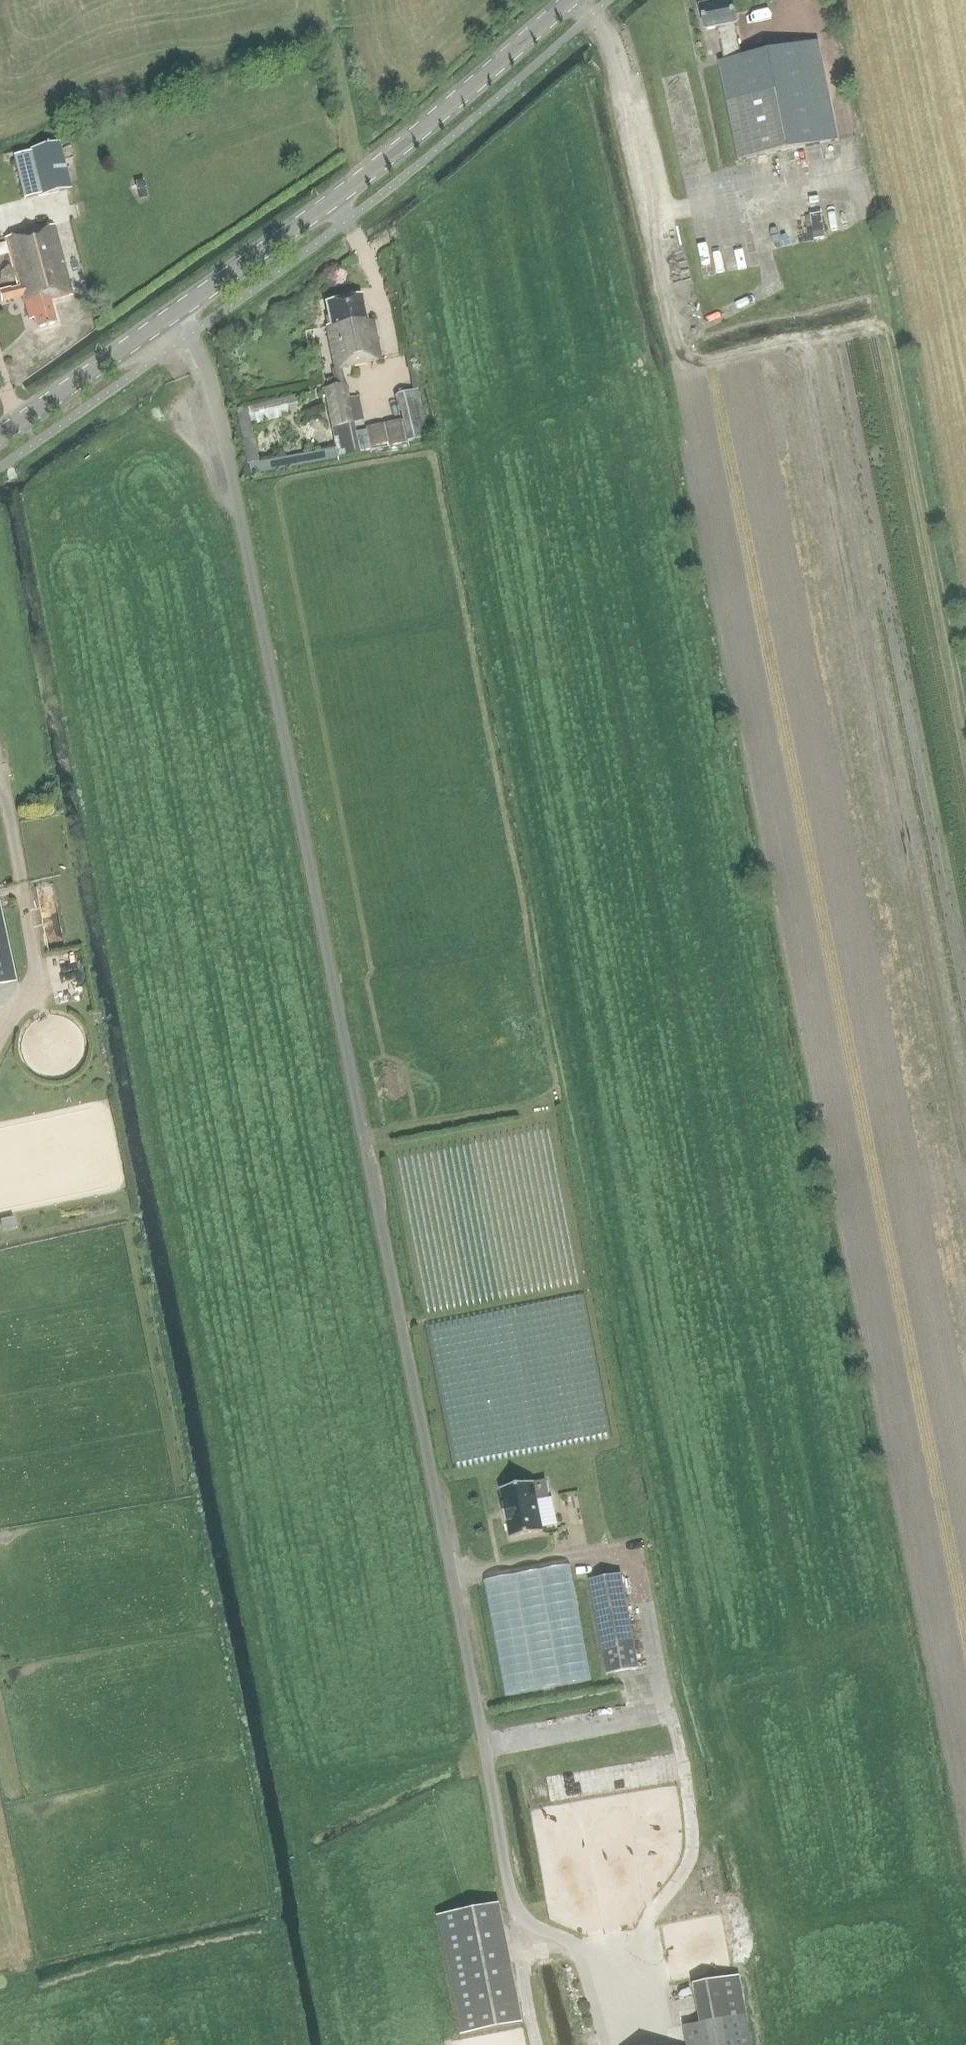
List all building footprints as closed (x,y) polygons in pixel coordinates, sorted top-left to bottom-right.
[(740,160),(838,140),(818,41),(743,56),(737,25),(735,25),(731,2),(701,8),(706,31),(718,28),(725,60),(720,61),(740,160)] [(40,196),(71,188),(60,143),(29,150),(40,196)] [(811,216),(814,235),(825,233),(821,215),(811,216)] [(70,296),(52,227),(6,239),(19,288),(11,290),(11,289),(0,292),(0,298),(1,301),(13,298),(13,299),(23,296),(29,320),(35,319),(37,328),(55,324),(49,301),(70,296)] [(327,326),(335,368),(378,359),(370,321),(365,322),(360,297),(327,304),(331,326),(327,326)] [(347,383),(323,388),(337,458),(359,454),(359,451),(369,449),(365,430),(355,432),(353,422),(363,420),(358,396),(350,397),(347,383)] [(405,438),(426,433),(417,390),(396,395),(405,438)] [(13,982),(0,920),(0,984),(13,982)] [(546,1480),(499,1490),(509,1538),(543,1531),(537,1501),(549,1498),(546,1480)] [(592,1680),(569,1564),(483,1581),(504,1695),(592,1680)] [(589,1579),(606,1674),(616,1672),(639,1668),(622,1573),(589,1579)] [(461,2035),(522,2023),(498,1904),(438,1916),(461,2035)] [(666,1981),(736,1971),(731,1936),(719,1938),(714,1908),(656,1916),(662,1960),(663,1960),(666,1981)] [(747,2015),(682,2027),(685,2044),(753,2044),(747,2015)]
